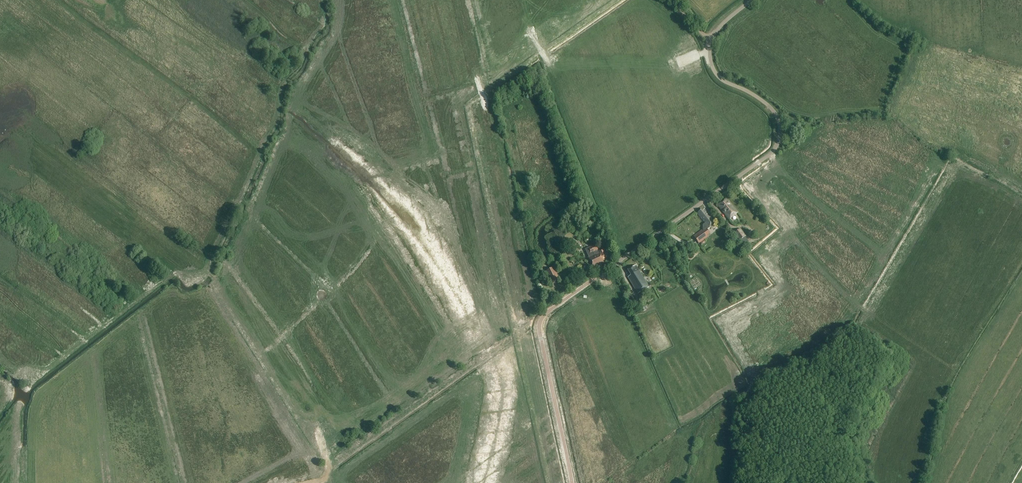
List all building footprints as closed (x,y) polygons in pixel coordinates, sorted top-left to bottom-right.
[(738,213),(726,199),(720,204),(721,206),(719,207),(729,220),(738,213)] [(710,227),(710,226),(715,222),(710,216),(709,217),(707,215),(708,213),(705,209),(703,210),(702,209),(697,213),(705,223),(703,225),(703,230),(694,236),(699,243),(711,235),(707,230),(710,227)] [(741,240),(744,245),(749,242),(746,237),(746,236),(741,229),(734,234),(740,241),(741,240)] [(585,249),(589,257),(594,269),(604,264),(603,260),(609,257),(607,252),(605,253),(603,249),(599,251),(596,244),(585,249)] [(638,294),(649,287),(635,266),(633,267),(628,270),(631,276),(628,278),(638,294)] [(546,271),(552,284),(560,280),(554,267),(546,271)] [(638,307),(641,312),(648,309),(645,304),(638,307)]
